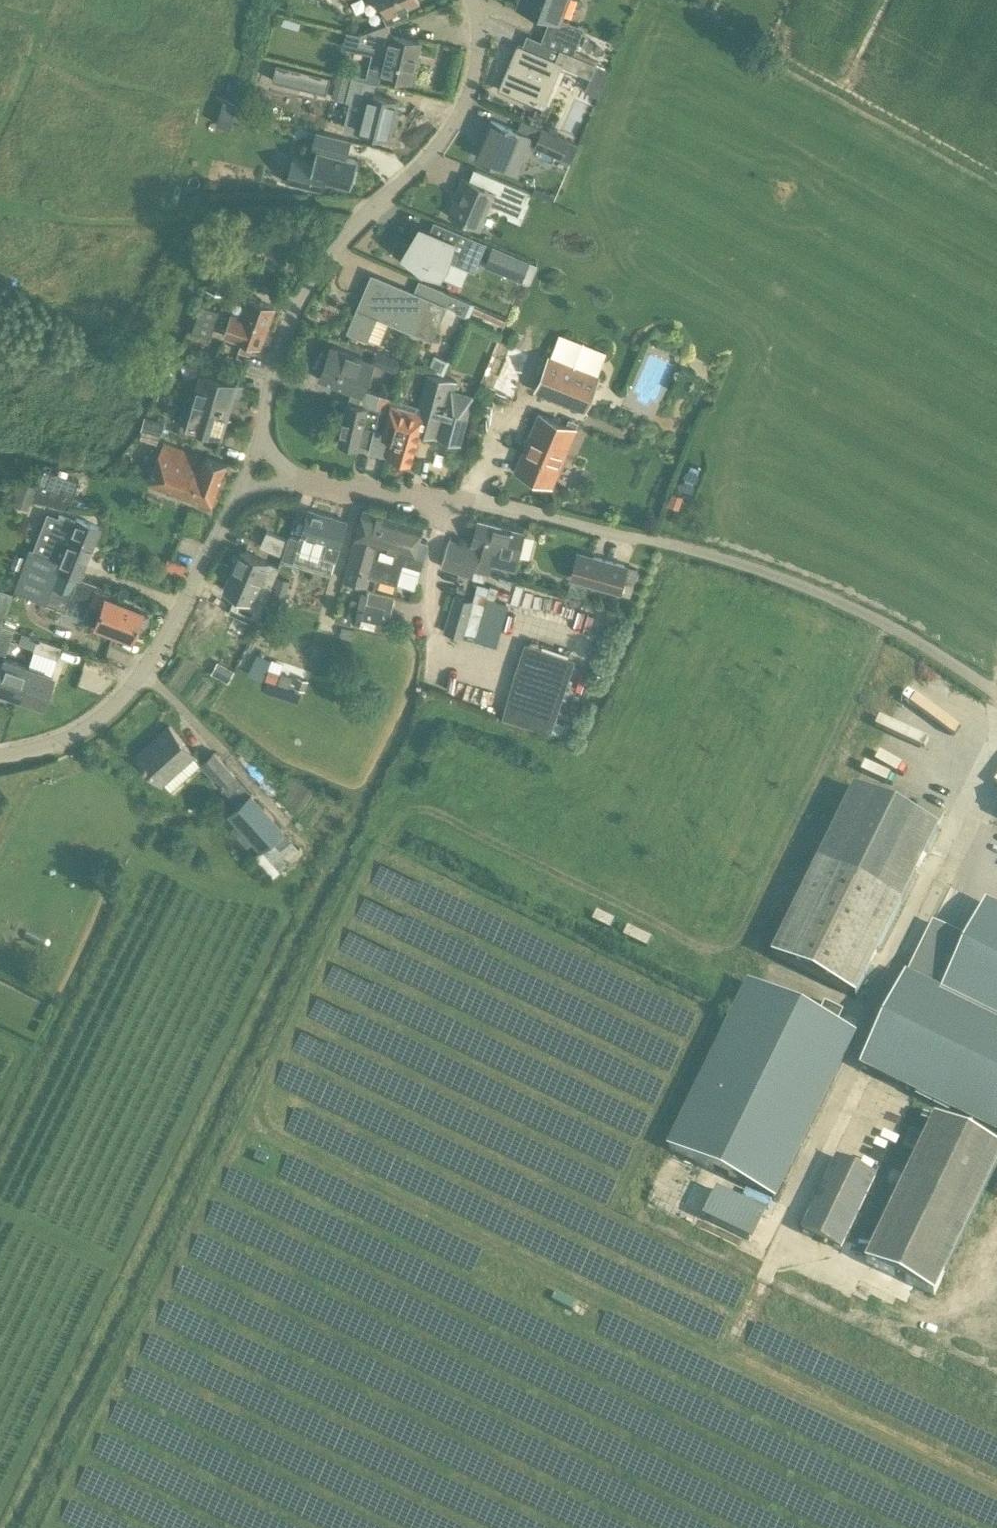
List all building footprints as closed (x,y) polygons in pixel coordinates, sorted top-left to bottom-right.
[(382,1),(387,12),(383,14),(387,24),(409,14),(405,5),(417,0),(377,0),(378,3),(379,2),(382,1)] [(519,5),(551,17),(542,41),(550,44),(574,53),(584,27),(559,18),(566,0),(521,0),(519,5)] [(361,34),(359,42),(374,46),(368,71),(412,82),(422,43),(393,36),(388,25),(361,34)] [(350,31),(347,39),(359,42),(361,34),(350,31)] [(605,53),(607,40),(585,36),(583,50),(605,53)] [(574,53),(550,44),(544,59),(539,57),(541,54),(516,45),(499,90),(530,102),(532,96),(547,102),(562,65),(606,82),(610,69),(573,55),(574,53)] [(352,77),(338,74),(333,94),(347,98),(352,77)] [(362,74),(360,79),(374,83),(378,84),(380,78),(362,74)] [(346,101),(350,102),(343,127),(388,138),(397,101),(372,94),(374,83),(360,79),(359,79),(352,77),(347,98),(346,101)] [(224,99),(218,124),(232,128),(238,102),(224,99)] [(579,144),(569,140),(523,120),(518,131),(492,120),(477,156),(506,169),(511,157),(521,161),(528,143),(572,162),(579,144)] [(293,154),(286,181),(322,191),(324,180),(350,188),(358,160),(337,155),(338,149),(348,152),(351,140),(316,131),(312,148),(317,150),(314,160),(293,154)] [(523,205),(529,192),(499,180),(494,192),(463,179),(457,194),(459,195),(450,215),(479,227),(485,212),(496,208),(507,212),(509,217),(521,222),(527,207),(523,205)] [(474,271),(485,243),(435,221),(430,232),(420,228),(409,255),(427,262),(423,271),(439,278),(447,259),(474,271)] [(485,266),(521,281),(529,262),(493,247),(485,266)] [(473,304),(444,292),(419,281),(414,294),(373,276),(350,332),(367,339),(377,316),(432,339),(441,318),(451,322),(456,310),(468,315),(473,304)] [(249,299),(242,318),(242,320),(267,329),(275,308),(249,299)] [(210,337),(219,309),(201,303),(192,331),(210,337)] [(224,334),(231,311),(221,308),(214,331),(224,334)] [(242,320),(242,318),(232,315),(224,335),(242,341),(239,349),(251,354),(254,346),(260,348),(267,329),(242,320)] [(511,397),(530,354),(514,347),(495,390),(511,397)] [(375,409),(379,395),(363,389),(372,364),(331,348),(319,378),(352,391),(348,402),(375,409)] [(382,365),(386,355),(374,350),(370,360),(382,365)] [(434,354),(428,369),(443,374),(448,360),(434,354)] [(584,410),(598,376),(551,356),(537,390),(584,410)] [(393,438),(388,455),(412,461),(421,431),(435,435),(440,436),(461,442),(468,413),(463,411),(465,401),(446,396),(447,391),(452,393),(456,379),(428,371),(418,410),(391,402),(383,430),(385,431),(384,436),(393,438)] [(202,372),(194,398),(214,404),(229,408),(236,382),(202,372)] [(375,409),(379,409),(388,412),(391,402),(392,399),(379,395),(375,409)] [(214,404),(194,398),(187,423),(221,434),(229,408),(214,404)] [(375,409),(348,402),(340,442),(358,447),(360,438),(367,439),(370,424),(376,425),(379,409),(375,409)] [(553,485),(576,429),(538,413),(515,470),(553,485)] [(158,439),(163,423),(144,417),(140,434),(158,439)] [(384,436),(385,431),(383,430),(375,429),(370,452),(387,456),(388,455),(393,438),(384,436)] [(212,505),(227,463),(165,441),(150,482),(212,505)] [(56,470),(55,475),(43,471),(32,501),(65,510),(67,503),(70,504),(77,483),(63,478),(64,473),(56,470)] [(28,508),(36,484),(20,479),(12,502),(28,508)] [(9,480),(5,490),(11,492),(15,482),(9,480)] [(678,504),(681,494),(672,491),(670,501),(678,504)] [(323,557),(336,561),(348,522),(309,510),(302,535),(327,543),(323,557)] [(378,546),(387,517),(364,511),(345,579),(367,585),(370,577),(378,579),(385,557),(381,555),(383,548),(378,546)] [(55,541),(48,558),(45,565),(77,577),(97,526),(77,518),(76,521),(59,514),(50,539),(55,541)] [(385,557),(378,579),(397,584),(403,563),(420,568),(427,543),(419,541),(423,527),(387,517),(378,546),(383,548),(381,555),(385,557)] [(481,549),(474,569),(488,573),(491,562),(515,569),(525,532),(479,520),(473,543),(485,546),(484,549),(481,549)] [(261,546),(281,555),(288,540),(268,531),(261,546)] [(301,539),(290,536),(283,559),(294,562),(301,539)] [(474,569),(481,549),(448,540),(442,566),(473,574),(474,569)] [(69,596),(88,603),(94,588),(75,581),(77,577),(45,565),(48,558),(27,550),(24,558),(19,571),(12,590),(34,598),(41,578),(71,590),(69,596)] [(269,563),(270,563),(241,550),(232,570),(272,586),(280,568),(269,563)] [(14,554),(9,567),(19,571),(24,558),(14,554)] [(637,568),(591,556),(584,581),(631,594),(637,568)] [(272,586),(232,570),(225,588),(240,595),(237,600),(234,598),(228,611),(257,624),(266,603),(272,587),(271,586),(272,586)] [(285,601),(290,580),(276,576),(271,598),(285,601)] [(1,626),(12,594),(0,590),(0,629),(1,626)] [(130,637),(140,609),(105,596),(105,594),(94,590),(89,603),(99,607),(93,623),(130,637)] [(360,594),(356,613),(354,624),(380,630),(385,607),(365,603),(367,595),(360,594)] [(455,595),(443,632),(476,641),(487,605),(455,595)] [(353,626),(354,624),(356,613),(338,609),(335,622),(353,626)] [(5,654),(13,630),(1,626),(0,629),(0,652),(5,654)] [(341,626),(339,635),(353,639),(355,630),(341,626)] [(37,638),(33,650),(57,659),(61,646),(37,638)] [(526,640),(505,709),(503,716),(551,732),(574,655),(526,640)] [(28,666),(3,658),(0,666),(0,690),(18,696),(28,666)] [(211,673),(228,682),(234,671),(217,661),(211,673)] [(28,666),(18,696),(43,704),(53,674),(28,666)] [(162,783),(194,753),(170,726),(158,737),(160,739),(139,758),(162,783)] [(303,850),(235,775),(215,752),(202,762),(238,805),(229,813),(262,850),(251,860),(269,880),(303,850)] [(855,790),(818,865),(772,959),(855,999),(945,815),(925,804),(917,820),(855,790)] [(906,978),(862,1069),(996,1135),(996,911),(986,906),(942,996),(906,978)] [(598,912),(593,921),(610,930),(615,920),(598,912)] [(629,927),(624,937),(647,948),(652,939),(629,927)] [(732,1196),(767,1213),(773,1201),(774,1202),(854,1036),(836,1027),(843,1012),(825,1003),(817,1018),(749,985),(669,1151),(738,1184),(732,1196)] [(866,1264),(906,1283),(904,1289),(930,1301),(933,1295),(934,1296),(996,1165),(996,1148),(936,1118),(934,1122),(908,1110),(905,1115),(931,1128),(926,1139),(911,1132),(904,1147),(919,1154),(866,1264)] [(259,1152),(254,1160),(265,1166),(269,1157),(259,1152)] [(802,1234),(841,1252),(876,1178),(837,1160),(802,1234)] [(135,1366),(126,1386),(148,1395),(157,1376),(135,1366)] [(137,1423),(141,1407),(117,1401),(111,1424),(147,1434),(149,1426),(137,1423)] [(62,1521),(81,1527),(99,1527),(102,1521),(106,1523),(109,1516),(70,1501),(62,1521)]
